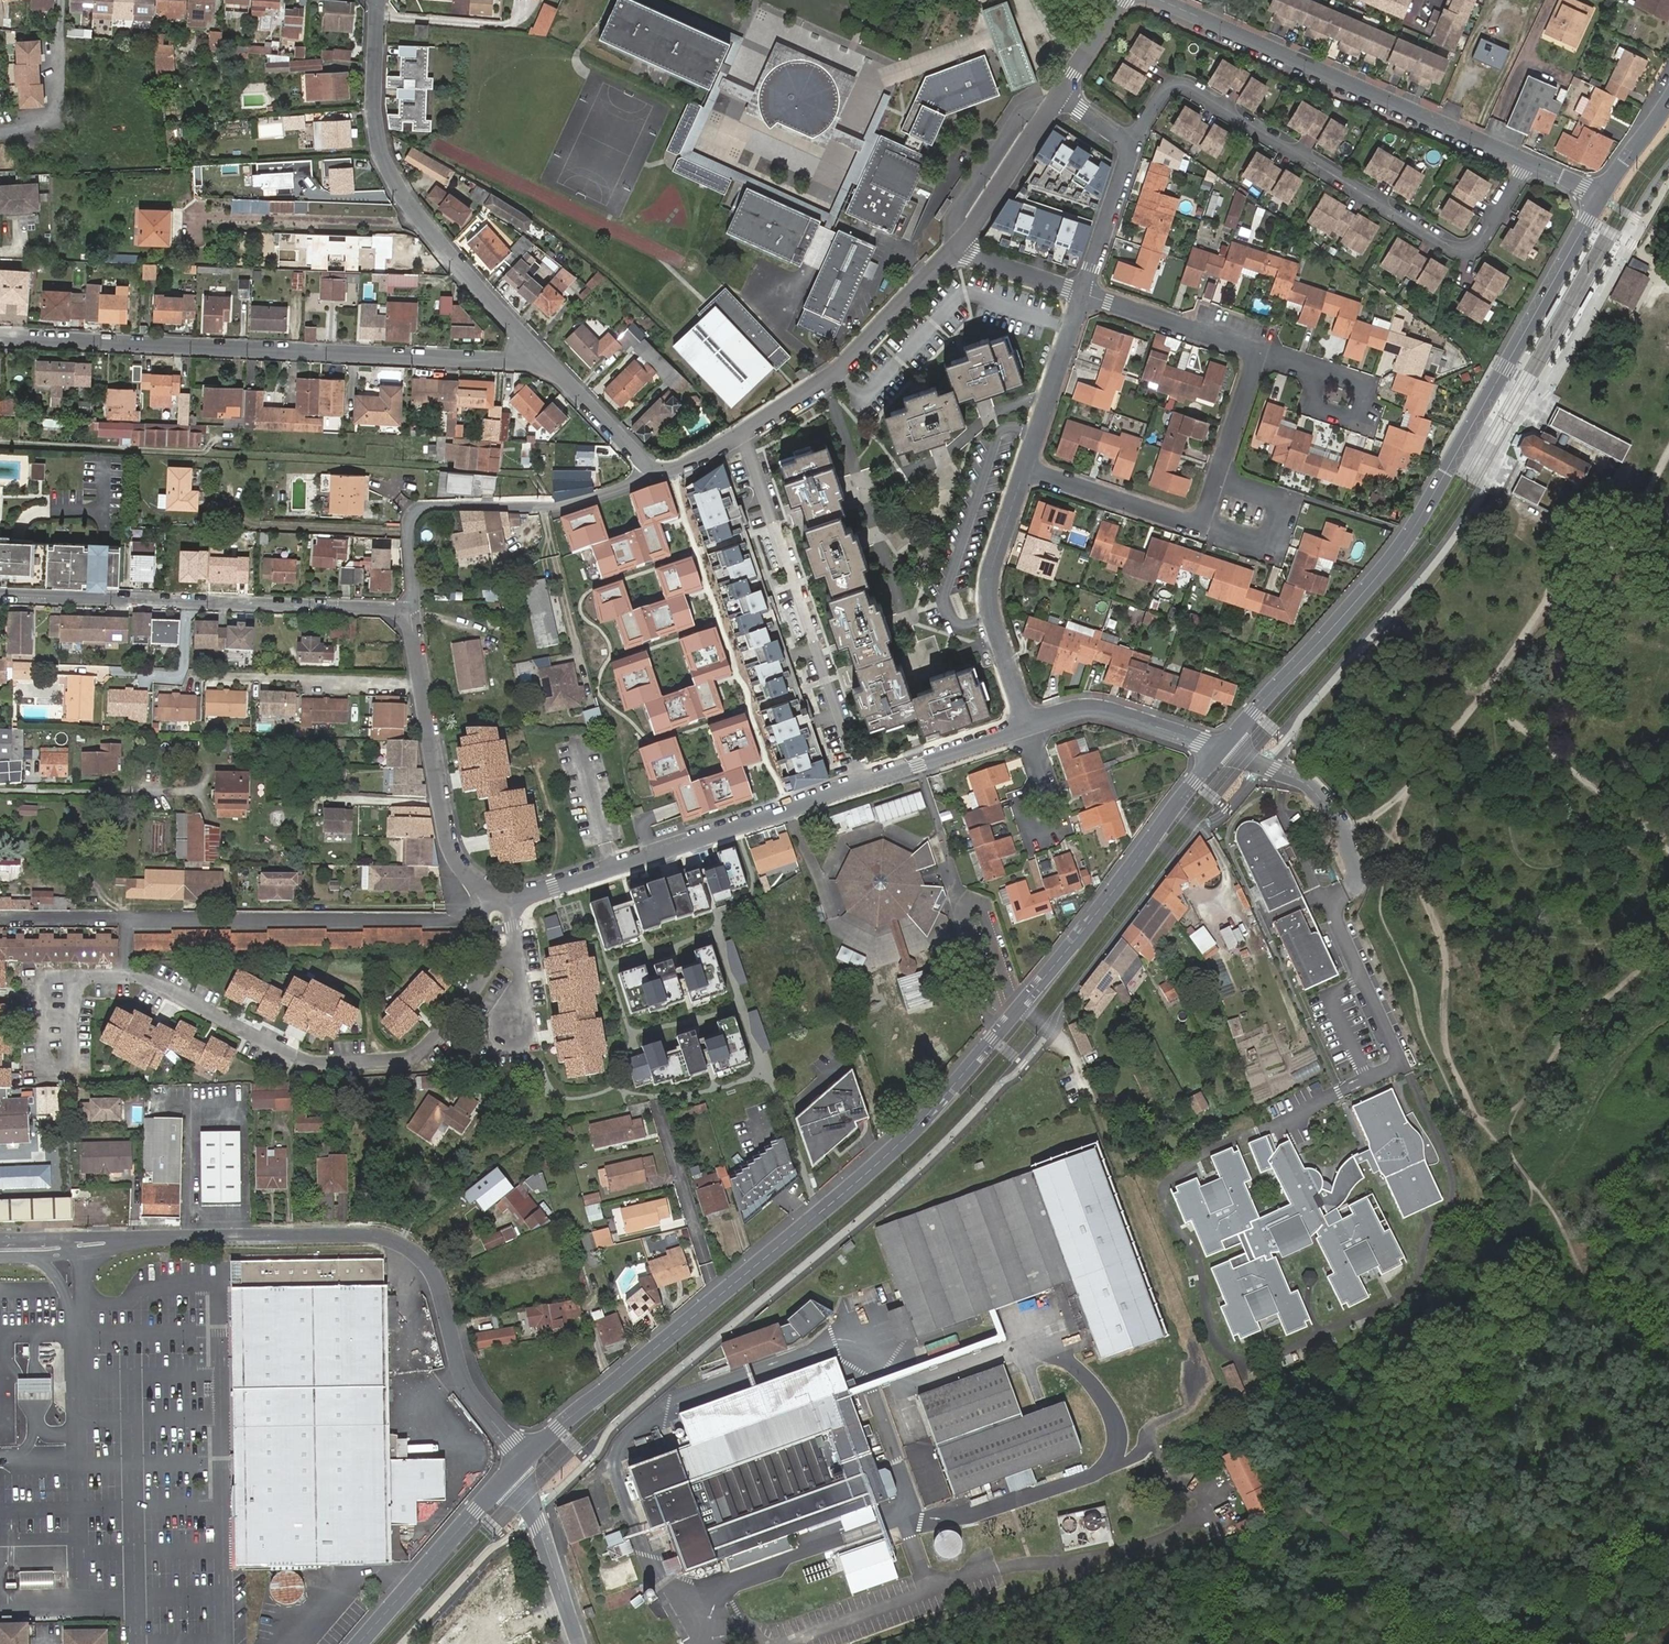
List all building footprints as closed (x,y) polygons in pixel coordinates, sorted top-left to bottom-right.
[(71,11),(82,12),(83,3),(93,3),(94,0),(71,0),(71,11)] [(93,3),(92,17),(113,19),(114,0),(94,0),(93,3)] [(113,19),(133,20),(134,0),(114,0),(113,19)] [(133,20),(153,22),(154,16),(154,5),(155,0),(134,0),(133,20)] [(154,5),(154,16),(184,18),(185,0),(158,0),(157,6),(154,5)] [(190,13),(204,14),(204,20),(213,20),(214,0),(191,0),(190,13)] [(249,0),(226,0),(225,16),(229,16),(229,11),(248,12),(249,0)] [(285,0),(254,0),(253,14),(261,15),(260,29),(271,29),(272,16),(284,16),(285,0)] [(480,0),(472,0),(471,14),(491,15),(492,1),(480,0)] [(730,44),(634,0),(618,0),(600,39),(709,89),(711,86),(716,76),(718,70),(722,63),(730,44)] [(743,38),(660,0),(641,0),(733,42),(723,63),(730,66),(743,38)] [(1308,0),(1274,0),(1270,9),(1277,12),(1274,19),(1292,27),(1295,20),(1310,26),(1306,34),(1324,41),(1327,34),(1342,40),(1339,48),(1357,55),(1360,48),(1367,51),(1364,59),(1374,63),(1377,55),(1384,58),(1393,37),(1308,0)] [(1402,17),(1409,0),(1363,0),(1402,17)] [(1442,15),(1435,12),(1427,30),(1435,33),(1432,39),(1453,48),(1474,0),(1449,0),(1442,15)] [(1578,0),(1559,0),(1544,32),(1577,47),(1595,8),(1578,0)] [(1668,25),(1668,0),(1643,0),(1639,9),(1668,25)] [(323,28),(331,29),(331,23),(347,24),(347,30),(352,30),(353,10),(348,10),(349,3),(325,1),(323,28)] [(983,10),(997,50),(1021,41),(1013,22),(1006,2),(983,10)] [(548,22),(552,10),(541,6),(531,33),(541,37),(547,21),(548,22)] [(285,31),(283,31),(282,42),(289,43),(289,37),(300,37),(300,33),(303,32),(304,14),(294,14),(294,10),(286,10),(285,31)] [(2,30),(4,30),(10,31),(11,19),(3,18),(2,30)] [(426,25),(414,24),(413,35),(424,36),(425,29),(426,25)] [(84,29),(68,28),(67,36),(83,37),(84,29)] [(92,30),(84,29),(83,37),(91,38),(92,30)] [(219,42),(220,32),(212,31),(211,42),(210,42),(210,47),(220,48),(220,42),(219,42)] [(174,45),(175,46),(176,35),(153,34),(152,43),(155,44),(174,45)] [(1132,51),(1128,58),(1124,65),(1115,80),(1135,92),(1144,76),(1141,75),(1145,68),(1149,61),(1152,63),(1162,47),(1142,35),(1132,51)] [(1508,49),(1480,37),(1471,57),(1499,70),(1508,49)] [(1399,39),(1390,61),(1396,63),(1393,71),(1403,75),(1406,68),(1413,71),(1410,78),(1428,86),(1431,79),(1438,82),(1447,60),(1399,39)] [(39,41),(17,42),(18,63),(16,63),(17,85),(20,85),(21,106),(43,104),(42,83),(39,83),(38,63),(41,62),(39,41)] [(272,41),(272,46),(271,54),(282,55),(282,51),(278,50),(278,41),(272,41)] [(759,104),(759,96),(760,93),(761,87),(763,82),(765,77),(769,72),(771,70),(775,67),(779,64),(785,61),(790,60),(795,59),(801,59),(807,59),(812,61),(817,63),(822,66),(826,69),(830,73),(833,78),(836,83),(838,88),(839,93),(839,99),(839,105),(838,110),(836,115),(833,120),(830,125),(827,127),(826,130),(822,133),(813,138),(777,122),(774,125),(826,149),(830,138),(835,128),(857,77),(776,41),(753,93),(724,80),(720,90),(748,103),(745,113),(767,122),(763,117),(761,112),(760,108),(759,104)] [(1021,41),(997,50),(1012,90),(1035,82),(1021,41)] [(155,44),(157,70),(175,69),(174,45),(155,44)] [(261,45),(249,44),(248,52),(261,53),(261,45)] [(272,46),(261,45),(261,53),(271,54),(272,46)] [(430,47),(400,45),(400,48),(402,48),(402,55),(400,76),(386,75),(386,86),(397,87),(404,87),(405,79),(414,80),(413,88),(426,89),(432,90),(433,79),(427,78),(430,47)] [(352,61),(352,58),(353,51),(334,49),(334,51),(333,59),(352,61)] [(1621,61),(1627,51),(1623,49),(1619,59),(1621,61)] [(324,50),(323,59),(333,59),(334,51),(324,50)] [(1618,100),(1623,103),(1646,60),(1627,51),(1621,61),(1604,92),(1607,94),(1618,100)] [(1000,95),(985,54),(957,64),(959,69),(953,71),(951,67),(925,76),(901,131),(909,134),(923,141),(932,145),(945,116),(1000,95)] [(321,59),(267,62),(267,71),(302,69),(322,68),(321,59)] [(760,93),(759,96),(759,104),(760,108),(761,112),(763,117),(767,122),(770,128),(774,125),(777,122),(813,138),(822,133),(826,130),(827,127),(830,125),(833,120),(836,115),(838,110),(839,105),(839,99),(839,93),(838,88),(836,83),(833,78),(830,73),(826,69),(822,66),(817,63),(812,61),(807,59),(801,59),(795,59),(790,60),(785,61),(779,64),(775,67),(771,70),(769,72),(765,77),(763,82),(761,87),(760,93)] [(1245,91),(1243,94),(1240,99),(1255,108),(1268,88),(1252,79),(1254,76),(1240,68),(1239,70),(1224,60),(1211,80),(1226,90),(1229,85),(1231,83),(1238,87),(1245,91)] [(723,63),(722,63),(718,70),(720,71),(727,74),(730,66),(723,63)] [(157,78),(165,78),(165,70),(157,70),(157,78)] [(727,74),(720,71),(703,107),(701,106),(679,153),(681,157),(729,179),(730,177),(827,220),(823,228),(829,231),(851,182),(858,185),(880,136),(875,133),(891,96),(883,93),(862,141),(864,142),(860,152),(857,151),(829,213),(692,151),(720,90),(724,80),(727,74)] [(305,76),(307,101),(348,99),(346,74),(305,76)] [(1528,75),(1506,126),(1526,135),(1531,126),(1539,107),(1556,114),(1557,114),(1562,103),(1552,99),(1557,87),(1528,75)] [(396,90),(399,90),(397,118),(387,117),(388,126),(401,129),(402,121),(411,122),(410,130),(429,131),(430,120),(424,120),(426,89),(413,88),(404,87),(397,87),(396,90)] [(1582,126),(1601,135),(1618,100),(1607,94),(1604,92),(1599,90),(1594,101),(1586,117),(1582,126)] [(1586,117),(1594,101),(1583,96),(1575,111),(1586,117)] [(701,106),(689,100),(666,150),(676,155),(679,153),(701,106)] [(1324,117),(1318,113),(1302,103),(1290,123),(1305,132),(1306,130),(1313,134),(1319,138),(1318,140),(1334,150),(1346,130),(1331,121),(1324,117)] [(1185,106),(1172,126),(1194,140),(1204,124),(1197,120),(1200,115),(1185,106)] [(1556,114),(1539,107),(1531,126),(1542,131),(1547,119),(1553,121),(1556,114)] [(284,131),(305,129),(304,117),(283,119),(284,131)] [(1553,121),(1547,119),(1542,131),(1547,133),(1553,121)] [(319,150),(351,147),(349,122),(317,124),(319,150)] [(1229,133),(1214,124),(1211,128),(1204,124),(1194,140),(1216,153),(1229,133)] [(1096,207),(1111,163),(1057,125),(1032,161),(1038,163),(1024,182),(1096,207)] [(1598,168),(1611,140),(1601,135),(1582,126),(1581,126),(1575,140),(1565,135),(1559,150),(1598,168)] [(862,141),(835,128),(830,138),(857,151),(860,152),(864,142),(862,141)] [(918,153),(923,141),(909,134),(904,146),(918,153)] [(1177,146),(1168,140),(1159,134),(1153,143),(1170,155),(1177,146)] [(904,146),(880,136),(858,185),(845,213),(892,234),(908,200),(909,200),(925,165),(924,165),(927,157),(918,153),(904,146)] [(406,161),(442,182),(449,170),(412,149),(406,161)] [(1400,164),(1393,159),(1378,150),(1365,169),(1381,179),(1383,176),(1390,180),(1396,184),(1394,187),(1411,197),(1422,177),(1406,167),(1400,164)] [(1273,163),(1257,153),(1244,173),(1267,187),(1278,169),(1271,165),(1273,163)] [(353,163),(353,155),(325,157),(325,165),(353,163)] [(677,159),(672,171),(724,195),(731,180),(729,179),(681,157),(677,159)] [(249,170),(249,184),(295,184),(294,174),(310,174),(310,158),(256,159),(256,170),(249,170)] [(1151,167),(1139,203),(1158,210),(1174,216),(1181,196),(1163,189),(1168,174),(1171,165),(1154,158),(1151,167)] [(331,194),(354,193),(353,166),(329,168),(331,194)] [(1290,201),(1302,181),(1286,171),(1285,173),(1278,169),(1267,187),(1290,201)] [(449,170),(442,182),(448,185),(454,173),(449,170)] [(1456,195),(1452,201),(1443,216),(1462,228),(1471,213),(1469,211),(1472,205),(1477,198),(1479,200),(1489,184),(1470,172),(1460,188),(1456,195)] [(484,206),(490,194),(462,177),(459,182),(474,191),(470,198),(484,206)] [(1089,227),(1091,223),(1024,199),(1032,188),(1095,211),(1096,207),(1024,182),(1022,186),(1027,190),(1023,194),(1018,191),(1013,199),(1089,227)] [(42,186),(22,188),(25,217),(34,217),(33,213),(44,212),(42,186)] [(1027,190),(1022,186),(1018,191),(1023,194),(1027,190)] [(3,189),(4,215),(15,214),(15,218),(25,217),(22,188),(3,189)] [(449,197),(437,189),(430,198),(442,206),(440,208),(461,223),(470,210),(450,196),(449,197)] [(747,189),(726,234),(800,267),(801,263),(818,226),(820,222),(747,189)] [(1246,196),(1237,189),(1228,214),(1239,217),(1246,196)] [(1213,202),(1224,204),(1226,195),(1214,193),(1213,202)] [(523,214),(490,194),(484,206),(517,225),(523,214)] [(1343,207),(1324,195),(1309,219),(1327,230),(1331,225),(1338,230),(1349,213),(1342,209),(1343,207)] [(299,202),(239,200),(238,211),(254,212),(254,207),(268,207),(268,212),(273,212),(273,209),(299,210),(298,213),(306,213),(306,203),(302,203),(299,202)] [(1088,231),(1006,201),(981,238),(1075,271),(1088,231)] [(1551,214),(1530,201),(1521,216),(1523,218),(1519,225),(1537,236),(1551,214)] [(1158,210),(1139,203),(1133,220),(1150,225),(1142,246),(1161,252),(1174,216),(1158,210)] [(140,212),(139,244),(168,245),(169,212),(140,212)] [(1361,251),(1377,227),(1357,215),(1355,217),(1349,213),(1338,230),(1345,234),(1342,239),(1361,251)] [(531,219),(523,214),(517,225),(525,230),(531,219)] [(1228,214),(1224,225),(1235,228),(1239,217),(1228,214)] [(496,219),(490,224),(510,244),(515,239),(496,219)] [(1513,230),(1503,246),(1523,259),(1537,236),(1519,225),(1515,231),(1513,230)] [(823,228),(818,226),(801,263),(819,271),(836,234),(829,231),(823,228)] [(525,254),(533,245),(528,241),(514,255),(511,252),(509,254),(485,227),(467,243),(493,270),(505,258),(513,267),(519,260),(525,254)] [(876,247),(838,230),(836,234),(819,271),(802,308),(804,308),(840,325),(862,276),(868,262),(876,247)] [(371,246),(371,258),(403,259),(404,235),(345,234),(345,245),(371,246)] [(1416,252),(1396,239),(1381,263),(1401,276),(1404,271),(1411,275),(1421,258),(1415,254),(1416,252)] [(1265,254),(1231,242),(1226,258),(1220,276),(1237,282),(1240,273),(1243,265),(1259,271),(1265,254)] [(1161,252),(1142,246),(1136,264),(1120,258),(1114,276),(1148,288),(1161,252)] [(1226,258),(1193,247),(1181,281),(1198,287),(1204,271),(1220,276),(1226,258)] [(504,276),(532,302),(543,290),(524,272),(534,261),(525,254),(519,260),(513,267),(504,276)] [(1298,265),(1265,254),(1259,271),(1275,277),(1269,294),(1286,300),(1293,281),(1298,265)] [(1433,289),(1445,269),(1430,260),(1429,263),(1421,258),(1411,275),(1433,289)] [(30,260),(29,268),(43,269),(43,260),(30,260)] [(877,266),(868,262),(862,276),(871,280),(877,266)] [(154,279),(155,265),(141,264),(140,279),(154,279)] [(1259,271),(1243,265),(1240,273),(1257,279),(1259,271)] [(194,274),(195,266),(184,266),(183,274),(194,274)] [(1507,278),(1487,266),(1478,281),(1480,282),(1476,288),(1494,299),(1507,278)] [(1626,308),(1643,279),(1639,277),(1641,273),(1629,266),(1610,299),(1626,308)] [(0,269),(0,313),(28,314),(30,270),(0,269)] [(563,269),(557,275),(543,290),(532,302),(539,308),(541,306),(549,313),(562,300),(558,296),(567,286),(575,278),(563,269)] [(303,273),(293,273),(293,290),(303,291),(303,273)] [(358,283),(358,275),(322,273),(321,299),(343,300),(344,282),(358,283)] [(416,286),(416,275),(388,274),(388,275),(387,281),(387,285),(416,286)] [(1647,282),(1643,279),(1626,308),(1631,311),(1647,282)] [(248,297),(249,281),(239,280),(238,297),(248,297)] [(116,289),(128,290),(128,283),(117,281),(116,289)] [(1326,293),(1293,281),(1286,300),(1302,305),(1300,313),(1298,320),(1315,326),(1320,311),(1326,293)] [(1217,284),(1209,282),(1204,297),(1212,299),(1217,284)] [(706,315),(673,345),(731,407),(774,367),(766,359),(779,347),(724,288),(711,301),(715,305),(706,315)] [(1470,293),(1460,308),(1480,321),(1494,299),(1476,288),(1472,295),(1470,293)] [(72,292),(43,291),(42,317),(83,319),(83,304),(72,303),(72,292)] [(83,319),(83,320),(126,321),(126,312),(126,295),(101,294),(101,291),(84,291),(84,293),(83,304),(83,319)] [(84,293),(72,292),(72,303),(83,304),(84,293)] [(1361,305),(1326,293),(1320,311),(1337,317),(1332,332),(1349,337),(1356,319),(1361,305)] [(220,331),(221,319),(222,308),(229,308),(230,297),(205,296),(204,330),(220,331)] [(163,300),(154,300),(154,319),(180,321),(180,318),(195,318),(196,302),(181,301),(173,301),(174,298),(163,297),(163,300)] [(452,305),(452,298),(441,298),(441,314),(451,315),(452,305)] [(1302,305),(1286,300),(1284,307),(1300,313),(1302,305)] [(715,305),(711,301),(702,310),(706,315),(715,305)] [(385,340),(386,320),(386,315),(376,314),(376,305),(361,305),(359,339),(385,340)] [(451,315),(450,336),(483,338),(483,331),(477,324),(474,324),(474,321),(460,306),(452,305),(451,315)] [(287,309),(251,306),(250,327),(286,330),(287,309)] [(547,316),(549,313),(541,306),(539,308),(547,316)] [(222,308),(221,319),(229,320),(229,308),(222,308)] [(804,308),(796,326),(832,343),(840,325),(804,308)] [(414,329),(415,311),(389,310),(388,320),(386,320),(385,340),(408,341),(408,336),(409,329),(414,329)] [(1404,319),(1394,316),(1391,322),(1389,330),(1400,333),(1404,319)] [(1391,322),(1374,317),(1372,324),(1389,330),(1391,322)] [(1349,337),(1343,354),(1361,360),(1366,344),(1382,350),(1389,330),(1372,324),(1356,319),(1349,337)] [(1103,364),(1120,370),(1131,335),(1098,323),(1092,341),(1109,347),(1103,364)] [(566,339),(592,366),(607,351),(581,324),(566,339)] [(621,337),(633,349),(644,338),(645,336),(633,325),(621,337)] [(305,328),(305,342),(315,343),(316,328),(305,328)] [(1389,330),(1382,350),(1398,355),(1393,371),(1398,372),(1419,379),(1426,358),(1418,355),(1423,341),(1400,333),(1389,330)] [(1026,364),(1020,347),(1015,348),(1010,333),(992,340),(991,336),(967,344),(971,354),(947,362),(955,384),(940,390),(938,385),(907,396),(910,405),(888,413),(899,449),(915,444),(916,447),(947,437),(946,434),(953,431),(952,427),(967,421),(960,398),(975,393),(976,397),(1026,380),(1022,365),(1026,364)] [(1167,336),(1156,333),(1141,377),(1178,389),(1184,372),(1164,365),(1169,349),(1163,347),(1167,336)] [(1181,341),(1167,336),(1163,347),(1169,349),(1176,351),(1181,341)] [(656,372),(664,380),(664,379),(675,369),(650,344),(644,338),(633,349),(640,357),(623,373),(624,375),(617,383),(615,381),(606,390),(622,407),(656,372)] [(1431,344),(1423,341),(1418,355),(1426,358),(1431,344)] [(91,364),(37,361),(35,389),(52,390),(51,403),(50,403),(49,417),(56,417),(56,404),(60,405),(61,383),(90,385),(91,364)] [(1203,378),(1184,372),(1178,389),(1197,395),(1215,402),(1226,368),(1209,362),(1203,378)] [(1108,407),(1120,370),(1103,364),(1096,386),(1079,380),(1074,395),(1108,407)] [(141,383),(142,367),(133,366),(132,382),(141,383)] [(802,383),(811,375),(805,368),(796,375),(802,383)] [(673,387),(683,377),(675,369),(664,379),(672,387),(673,387)] [(1422,418),(1433,383),(1419,379),(1398,372),(1393,389),(1409,394),(1404,411),(1413,414),(1422,418)] [(623,373),(615,381),(617,383),(624,375),(623,373)] [(1124,375),(1119,373),(1114,389),(1119,391),(1124,375)] [(166,379),(166,375),(152,374),(151,400),(162,400),(162,392),(178,393),(178,379),(166,379)] [(450,410),(449,432),(456,432),(458,405),(459,383),(459,381),(459,380),(426,378),(420,378),(412,377),(411,401),(438,402),(438,409),(450,410)] [(678,393),(688,382),(683,377),(673,387),(678,393)] [(321,380),(297,379),(296,408),(295,413),(300,413),(319,414),(321,380)] [(319,414),(343,415),(345,381),(321,380),(319,414)] [(459,383),(458,405),(491,406),(492,383),(479,382),(479,385),(459,383)] [(532,422),(546,408),(526,387),(525,388),(522,386),(518,385),(514,389),(513,393),(516,396),(512,400),(532,422)] [(224,427),(243,428),(245,389),(205,388),(204,415),(224,416),(224,427)] [(384,388),(383,400),(392,401),(392,389),(384,388)] [(243,428),(282,430),(283,412),(283,408),(263,407),(264,390),(245,389),(243,428)] [(392,401),(383,400),(357,399),(355,422),(400,425),(402,389),(392,389),(392,401)] [(1178,389),(1177,393),(1195,400),(1197,395),(1178,389)] [(108,419),(139,420),(140,413),(134,412),(135,391),(109,390),(108,419)] [(655,434),(676,413),(673,411),(681,404),(668,391),(636,423),(633,421),(631,424),(633,426),(632,428),(645,441),(653,433),(655,434)] [(178,425),(188,425),(190,396),(180,396),(178,425)] [(15,414),(30,415),(31,400),(16,399),(15,414)] [(410,408),(438,409),(438,402),(411,401),(410,408)] [(1284,407),(1267,401),(1255,435),(1289,447),(1295,429),(1278,423),(1280,419),(1284,407)] [(567,417),(553,402),(546,408),(532,422),(538,428),(542,424),(551,433),(567,417)] [(501,419),(502,406),(491,406),(491,419),(501,419)] [(1555,407),(1546,425),(1562,432),(1568,436),(1621,463),(1630,445),(1555,407)] [(1208,421),(1175,410),(1162,446),(1179,452),(1185,433),(1202,439),(1208,421)] [(1404,411),(1398,428),(1407,431),(1413,414),(1404,411)] [(283,412),(282,430),(323,432),(323,418),(319,418),(319,417),(316,416),(316,418),(304,417),(304,414),(300,414),(283,412)] [(1398,428),(1390,425),(1384,442),(1402,448),(1413,451),(1419,453),(1430,421),(1422,418),(1413,414),(1407,431),(1398,428)] [(485,440),(500,441),(501,426),(501,420),(501,419),(491,419),(486,418),(485,440)] [(1067,419),(1055,454),(1073,460),(1078,443),(1098,450),(1104,432),(1067,419)] [(1295,429),(1297,424),(1280,419),(1278,423),(1295,429)] [(89,420),(89,428),(100,428),(100,435),(119,435),(119,444),(122,444),(133,443),(133,431),(144,431),(144,423),(94,420),(89,420)] [(144,431),(133,431),(133,443),(167,444),(167,424),(144,423),(144,431)] [(178,425),(167,424),(167,444),(201,445),(201,433),(189,432),(190,425),(188,425),(178,425)] [(205,433),(205,426),(190,425),(189,432),(201,433),(205,433)] [(501,426),(500,441),(509,441),(509,427),(501,426)] [(1312,435),(1295,429),(1289,447),(1283,464),(1317,475),(1323,457),(1306,452),(1308,447),(1312,435)] [(1119,437),(1104,432),(1098,450),(1117,456),(1112,473),(1129,479),(1141,444),(1119,437)] [(1142,439),(1121,432),(1119,437),(1141,444),(1142,439)] [(1516,437),(1511,446),(1514,448),(1513,450),(1516,461),(1525,465),(1523,468),(1527,470),(1533,473),(1537,475),(1541,467),(1578,487),(1588,468),(1559,453),(1553,450),(1550,449),(1555,441),(1541,434),(1540,437),(1530,432),(1520,437),(1519,438),(1516,437)] [(1562,432),(1553,450),(1559,453),(1568,436),(1562,432)] [(458,445),(446,444),(445,459),(456,460),(456,467),(477,468),(478,447),(478,443),(458,442),(458,445)] [(1379,458),(1363,452),(1357,470),(1366,473),(1391,482),(1396,466),(1402,448),(1384,442),(1379,458)] [(809,445),(793,451),(794,456),(779,461),(785,478),(782,479),(790,503),(799,500),(807,523),(803,525),(808,539),(803,541),(813,572),(823,569),(830,592),(826,593),(831,610),(827,611),(837,642),(846,638),(862,685),(852,688),(860,711),(863,710),(869,729),(885,724),(886,728),(902,723),(900,719),(916,714),(922,732),(938,727),(939,730),(988,713),(984,698),(987,697),(982,681),(978,682),(973,666),(955,672),(954,669),(930,677),(933,687),(910,694),(900,665),(896,666),(885,634),(889,633),(879,602),(875,603),(872,596),(867,597),(863,581),(867,580),(862,566),(865,563),(855,532),(852,533),(849,525),(844,527),(839,512),(844,510),(838,495),(842,493),(826,445),(810,450),(809,445)] [(1179,452),(1162,446),(1149,485),(1183,496),(1189,479),(1172,473),(1179,452)] [(489,448),(478,447),(477,468),(497,469),(498,453),(489,452),(489,448)] [(580,457),(595,458),(596,448),(580,447),(580,457)] [(1323,457),(1325,453),(1308,447),(1306,452),(1323,457)] [(1363,452),(1346,447),(1341,459),(1340,463),(1323,457),(1317,475),(1351,487),(1357,470),(1363,452)] [(1402,448),(1396,466),(1407,469),(1413,451),(1402,448)] [(1341,459),(1325,453),(1323,457),(1340,463),(1341,459)] [(31,462),(31,479),(45,479),(45,462),(31,462)] [(723,462),(685,487),(705,546),(740,534),(747,532),(723,462)] [(554,481),(556,501),(594,491),(591,481),(587,482),(586,473),(579,473),(579,469),(575,469),(575,465),(564,466),(564,472),(565,481),(554,481)] [(168,495),(168,507),(198,508),(198,484),(190,484),(190,469),(169,469),(168,495)] [(1366,473),(1357,470),(1351,487),(1360,490),(1366,473)] [(1527,470),(1523,479),(1529,482),(1533,473),(1527,470)] [(555,472),(554,481),(565,481),(564,472),(555,472)] [(587,482),(591,481),(595,481),(594,473),(586,473),(587,482)] [(335,475),(322,475),(321,492),(329,492),(329,498),(321,497),(321,518),(344,519),(344,513),(340,512),(333,512),(334,492),(335,475)] [(363,513),(364,476),(335,475),(334,492),(341,493),(340,512),(344,513),(363,513)] [(482,477),(481,491),(494,492),(495,479),(482,477)] [(1519,477),(1510,494),(1535,507),(1544,490),(1529,482),(1523,479),(1519,477)] [(590,548),(601,580),(619,574),(617,569),(626,566),(627,571),(644,566),(643,561),(651,558),(653,563),(670,557),(660,525),(673,520),(668,505),(673,504),(666,483),(634,494),(637,503),(633,505),(638,522),(643,520),(646,529),(641,531),(641,530),(608,541),(597,507),(565,517),(568,527),(563,528),(569,545),(573,543),(577,553),(590,548)] [(168,507),(168,495),(159,494),(158,507),(168,507)] [(1028,532),(1046,538),(1051,522),(1068,528),(1074,510),(1040,498),(1028,532)] [(673,504),(668,505),(673,520),(678,519),(673,504)] [(1101,520),(1104,512),(1097,510),(1093,521),(1100,524),(1101,520)] [(491,553),(482,512),(459,512),(463,534),(454,536),(459,558),(491,553)] [(491,553),(506,550),(502,528),(521,524),(518,515),(482,512),(491,553)] [(1100,524),(1090,553),(1123,565),(1129,549),(1113,543),(1119,526),(1101,520),(1100,524)] [(1316,555),(1334,561),(1345,527),(1327,522),(1321,537),(1305,532),(1299,548),(1316,555)] [(122,540),(130,541),(131,527),(122,527),(122,540)] [(747,532),(740,534),(743,542),(749,540),(747,532)] [(1016,566),(1051,578),(1057,562),(1040,557),(1046,538),(1028,532),(1016,566)] [(268,534),(257,533),(257,544),(268,545),(268,534)] [(1129,549),(1123,565),(1157,577),(1168,543),(1151,537),(1146,555),(1129,549)] [(132,539),(131,549),(154,551),(154,540),(132,539)] [(708,554),(756,700),(792,688),(798,686),(749,540),(743,542),(708,554)] [(8,585),(8,581),(53,583),(53,587),(83,588),(83,583),(89,583),(89,588),(106,589),(119,590),(120,546),(107,545),(98,545),(97,550),(84,550),(84,545),(54,543),(54,549),(9,547),(9,542),(0,541),(0,585),(8,585)] [(314,548),(313,568),(335,568),(335,559),(346,560),(347,549),(345,548),(345,541),(334,541),(334,542),(318,541),(317,548),(314,548)] [(1179,566),(1196,572),(1202,555),(1168,543),(1157,577),(1174,583),(1179,566)] [(210,549),(180,548),(179,578),(209,579),(210,549)] [(1316,555),(1299,548),(1286,583),(1304,589),(1322,595),(1328,577),(1311,572),(1313,564),(1316,555)] [(364,561),(363,569),(373,569),(389,570),(390,550),(374,549),(373,561),(364,561)] [(225,580),(240,581),(246,581),(248,557),(211,555),(209,579),(225,580)] [(1207,594),(1224,600),(1236,566),(1202,555),(1196,572),(1212,578),(1207,594)] [(1334,561),(1316,555),(1313,564),(1331,569),(1334,561)] [(153,580),(154,558),(132,557),(131,579),(153,580)] [(664,601),(632,612),(621,582),(592,592),(600,624),(614,619),(624,651),(693,627),(683,596),(701,590),(691,559),(654,571),(664,601)] [(263,580),(272,580),(285,580),(285,584),(295,584),(296,561),(273,560),(273,565),(263,566),(263,580)] [(1258,613),(1264,596),(1248,590),(1253,573),(1236,566),(1224,600),(1258,613)] [(497,586),(505,584),(502,567),(499,568),(494,569),(497,586)] [(353,584),(353,569),(342,568),(342,583),(353,584)] [(363,569),(353,569),(353,584),(362,585),(363,569)] [(391,579),(391,570),(389,570),(373,569),(371,590),(385,591),(386,579),(391,579)] [(544,581),(525,585),(538,646),(557,642),(545,587),(544,581)] [(1304,589),(1286,583),(1279,601),(1264,596),(1258,613),(1292,625),(1304,589)] [(555,585),(545,587),(557,642),(567,640),(555,585)] [(24,653),(32,653),(33,615),(9,614),(8,653),(24,653)] [(152,645),(180,646),(180,622),(152,621),(153,614),(134,614),(133,635),(134,636),(134,643),(149,644),(149,636),(152,636),(152,645)] [(1065,629),(1028,616),(1023,634),(1042,640),(1037,657),(1054,663),(1065,629)] [(356,617),(348,617),(348,637),(356,637),(356,617)] [(129,620),(61,618),(60,643),(106,644),(106,642),(128,643),(129,620)] [(218,623),(197,623),(196,647),(226,648),(227,630),(218,629),(218,623)] [(227,630),(226,648),(226,652),(254,653),(255,628),(245,627),(246,624),(237,624),(237,629),(227,628),(227,630)] [(715,629),(678,641),(694,688),(661,699),(645,652),(615,663),(620,678),(615,680),(620,697),(625,695),(629,710),(643,705),(654,737),(723,713),(712,682),(731,676),(715,629)] [(1093,657),(1099,640),(1065,629),(1054,663),(1072,668),(1077,652),(1093,657)] [(301,645),(300,661),(322,662),(322,660),(334,661),(335,649),(323,648),(323,647),(319,646),(320,640),(305,640),(305,645),(301,645)] [(1133,651),(1099,640),(1093,657),(1109,663),(1104,679),(1121,685),(1133,651)] [(453,645),(462,692),(487,687),(480,653),(476,654),(474,641),(453,645)] [(1150,657),(1133,651),(1121,685),(1155,697),(1160,680),(1144,674),(1147,665),(1150,657)] [(1062,670),(1074,674),(1078,661),(1091,665),(1093,657),(1077,652),(1072,668),(1054,663),(1051,671),(1061,674),(1062,670)] [(29,662),(12,662),(12,666),(12,676),(28,677),(29,662)] [(615,663),(611,664),(615,680),(620,678),(615,663)] [(573,664),(539,670),(543,689),(551,687),(554,705),(580,701),(584,700),(582,687),(577,688),(573,664)] [(1163,671),(1147,665),(1144,674),(1160,680),(1163,671)] [(1160,680),(1155,697),(1189,708),(1200,674),(1183,668),(1180,676),(1177,686),(1160,680)] [(1177,686),(1180,676),(1163,671),(1160,680),(1177,686)] [(1235,685),(1200,674),(1189,708),(1206,714),(1212,698),(1229,704),(1235,685)] [(92,678),(68,677),(68,713),(92,713),(92,678)] [(798,686),(792,688),(795,697),(802,695),(798,686)] [(543,689),(547,712),(581,706),(580,701),(554,705),(551,687),(543,689)] [(246,691),(208,690),(207,715),(246,715),(246,691)] [(147,692),(108,691),(108,715),(129,716),(138,716),(138,713),(147,713),(147,692)] [(296,693),(260,692),(259,714),(295,715),(296,693)] [(196,695),(158,693),(157,719),(196,720),(196,695)] [(399,705),(399,696),(377,695),(377,704),(376,717),(375,729),(375,740),(386,740),(403,741),(403,730),(399,730),(399,725),(403,726),(407,726),(407,710),(404,709),(404,704),(399,705)] [(625,695),(620,697),(624,711),(629,710),(625,695)] [(760,710),(787,790),(829,776),(802,695),(795,697),(760,710)] [(348,700),(301,698),(300,720),(310,720),(347,722),(348,700)] [(598,707),(582,712),(587,727),(604,727),(598,707)] [(675,738),(643,749),(648,764),(644,765),(649,782),(654,781),(659,796),(673,791),(683,822),(701,816),(699,811),(708,809),(709,813),(726,808),(725,803),(733,800),(735,805),(753,799),(742,768),(760,761),(744,714),(708,727),(723,773),(691,784),(675,738)] [(0,727),(0,760),(24,759),(23,728),(0,727)] [(497,729),(472,729),(473,740),(465,741),(467,751),(466,751),(462,751),(463,759),(463,760),(467,759),(468,769),(465,770),(465,771),(466,780),(471,779),(473,784),(471,784),(473,795),(481,793),(483,804),(492,802),(495,818),(489,820),(490,828),(493,827),(495,836),(492,837),(493,845),(500,844),(501,850),(499,850),(501,859),(502,859),(502,860),(504,868),(522,865),(521,862),(528,861),(529,864),(538,863),(535,848),(539,847),(537,835),(534,836),(533,830),(531,823),(535,822),(533,814),(530,815),(527,797),(510,800),(507,784),(511,783),(510,774),(506,775),(503,762),(507,761),(505,750),(501,751),(497,729)] [(917,731),(907,734),(909,740),(919,737),(917,731)] [(403,741),(386,740),(385,768),(393,768),(416,768),(417,741),(403,741)] [(1057,746),(1068,780),(1103,768),(1097,752),(1080,757),(1074,740),(1057,746)] [(84,774),(117,774),(117,755),(121,755),(121,745),(102,745),(102,754),(83,754),(84,774)] [(67,776),(67,749),(42,749),(42,777),(67,776)] [(643,749),(639,750),(644,765),(648,764),(643,749)] [(21,784),(23,760),(0,763),(0,785),(21,784)] [(981,803),(982,806),(999,800),(994,783),(1011,778),(1005,761),(971,772),(976,789),(981,803)] [(416,768),(393,768),(392,795),(424,796),(422,784),(418,784),(419,774),(416,774),(416,768)] [(1113,802),(1103,768),(1068,780),(1074,797),(1081,795),(1087,811),(1113,802)] [(245,818),(245,774),(219,774),(219,791),(213,790),(213,799),(219,798),(219,818),(245,818)] [(654,781),(649,782),(654,797),(659,796),(654,781)] [(969,794),(973,805),(981,803),(976,789),(971,791),(969,794)] [(920,792),(874,807),(879,823),(926,808),(920,792)] [(966,811),(976,844),(994,839),(989,824),(1005,819),(999,800),(982,806),(966,811)] [(1102,825),(1107,842),(1124,836),(1113,802),(1087,811),(1079,813),(1085,830),(1102,825)] [(428,807),(394,807),(393,838),(399,838),(406,838),(433,839),(428,807)] [(18,818),(37,818),(37,808),(19,808),(18,818)] [(864,809),(848,814),(852,827),(868,822),(864,809)] [(344,811),(323,810),(323,832),(352,833),(352,815),(344,815),(344,811)] [(188,815),(177,815),(176,863),(187,863),(188,815)] [(201,815),(188,815),(187,863),(220,863),(220,829),(205,826),(201,815)] [(1235,841),(1236,844),(1269,913),(1302,897),(1289,867),(1287,868),(1273,845),(1263,828),(1260,825),(1258,824),(1254,822),(1249,821),(1247,822),(1244,823),(1241,825),(1239,827),(1237,829),(1236,832),(1235,833),(1235,836),(1235,838),(1235,840),(1235,841)] [(1286,838),(1278,821),(1263,828),(1273,845),(1286,838)] [(976,844),(987,879),(1005,873),(1000,858),(1016,853),(1010,833),(994,839),(976,844)] [(751,851),(758,873),(798,860),(790,835),(779,838),(780,841),(751,851)] [(1199,836),(1153,898),(1171,912),(1174,914),(1178,918),(1187,906),(1178,887),(1196,877),(1215,867),(1217,866),(1199,836)] [(403,857),(402,866),(419,867),(427,867),(437,867),(437,858),(433,839),(406,838),(406,857),(403,857)] [(838,881),(848,911),(877,926),(888,922),(897,919),(908,916),(927,937),(940,912),(947,898),(943,887),(922,885),(917,871),(935,865),(927,841),(911,856),(883,841),(852,852),(838,881)] [(609,899),(590,905),(603,950),(645,938),(643,933),(662,927),(661,922),(694,912),(696,917),(713,912),(710,903),(730,897),(728,890),(746,885),(735,849),(718,854),(722,868),(698,876),(697,871),(627,892),(631,905),(612,911),(609,899)] [(1043,880),(1047,890),(1049,898),(1083,887),(1072,852),(1056,857),(1061,873),(1043,880)] [(20,863),(0,862),(0,872),(20,872),(20,863)] [(418,876),(419,867),(402,866),(399,866),(362,866),(362,888),(369,888),(369,890),(389,890),(392,887),(395,887),(395,890),(421,891),(421,876),(418,876)] [(427,867),(419,867),(418,876),(421,876),(427,876),(427,867)] [(1196,877),(1200,883),(1219,873),(1215,867),(1196,877)] [(1081,871),(1085,884),(1092,882),(1087,869),(1081,871)] [(185,874),(146,873),(146,880),(146,890),(146,899),(184,900),(185,874)] [(222,874),(185,874),(184,900),(222,900),(222,874)] [(300,876),(261,875),(261,884),(258,884),(258,896),(265,896),(268,901),(290,901),(290,890),(290,885),(293,885),(300,886),(300,876)] [(1020,918),(1052,907),(1049,898),(1047,890),(1031,895),(1025,878),(1008,883),(1020,918)] [(146,880),(130,880),(130,889),(146,890),(146,880)] [(130,889),(130,898),(146,899),(146,890),(130,889)] [(33,904),(53,904),(53,897),(53,893),(33,893),(33,904)] [(67,910),(67,898),(53,897),(53,904),(53,910),(67,910)] [(1153,898),(1132,925),(1151,947),(1152,949),(1161,937),(1155,932),(1171,912),(1153,898)] [(10,901),(0,902),(0,912),(10,912),(10,901)] [(31,902),(10,901),(10,912),(30,911),(30,909),(34,909),(34,906),(31,906),(31,902)] [(1273,923),(1305,991),(1338,976),(1319,934),(1316,933),(1311,934),(1300,910),(1273,923)] [(544,917),(550,937),(565,933),(558,912),(544,917)] [(1155,932),(1161,937),(1176,918),(1174,914),(1171,912),(1155,932)] [(897,919),(888,922),(901,960),(898,965),(901,972),(907,975),(914,973),(917,967),(915,960),(910,957),(897,919)] [(1132,925),(1121,940),(1136,955),(1138,952),(1144,956),(1151,947),(1132,925)] [(1229,926),(1219,931),(1228,950),(1238,945),(1238,946),(1245,943),(1238,928),(1231,932),(1229,926)] [(324,948),(359,947),(359,943),(418,942),(418,947),(454,946),(454,935),(454,930),(418,930),(417,927),(359,927),(359,930),(324,931),(324,928),(265,928),(265,932),(228,932),(228,929),(170,929),(169,933),(134,933),(133,937),(133,949),(170,949),(170,945),(228,944),(228,948),(266,947),(266,944),(324,943),(324,948)] [(1194,933),(1189,937),(1194,944),(1207,934),(1203,927),(1194,933)] [(1190,928),(1185,932),(1189,937),(1194,933),(1190,928)] [(1215,944),(1207,934),(1194,944),(1201,954),(1213,945),(1215,944)] [(40,941),(32,941),(33,961),(47,961),(47,937),(40,937),(40,941)] [(61,961),(61,941),(54,941),(54,937),(47,937),(47,961),(61,961)] [(74,961),(74,937),(67,937),(67,941),(61,941),(61,961),(74,961)] [(89,961),(88,941),(80,941),(80,937),(74,937),(74,961),(89,961)] [(103,961),(103,937),(97,937),(97,941),(88,941),(89,961),(103,961)] [(109,937),(103,937),(103,961),(119,961),(119,941),(109,941),(109,937)] [(16,942),(6,942),(7,961),(24,962),(24,942),(24,938),(16,938),(16,942)] [(1121,940),(1103,963),(1116,974),(1117,975),(1122,979),(1138,959),(1137,957),(1136,955),(1121,940)] [(24,942),(24,962),(33,961),(32,941),(24,942)] [(869,957),(844,945),(839,957),(864,969),(869,957)] [(1204,959),(1217,950),(1213,945),(1201,954),(1204,959)] [(643,970),(620,977),(632,1015),(647,1010),(648,1014),(685,1003),(683,996),(688,994),(691,1004),(726,993),(711,947),(694,953),(697,963),(675,970),(672,960),(653,966),(656,978),(646,981),(643,970)] [(558,1023),(557,1023),(558,1030),(559,1030),(560,1039),(555,1039),(555,1040),(556,1048),(561,1047),(563,1057),(558,1058),(559,1064),(565,1064),(567,1080),(599,1076),(598,1075),(596,1056),(599,1055),(598,1047),(594,1048),(593,1041),(592,1034),(596,1033),(591,1000),(594,1000),(592,990),(589,991),(588,984),(587,977),(590,976),(588,966),(584,966),(581,950),(571,952),(572,957),(563,958),(562,953),(546,955),(548,966),(552,965),(554,974),(555,973),(556,980),(550,981),(551,991),(556,990),(557,998),(553,999),(554,1007),(559,1006),(561,1023),(558,1023)] [(1204,959),(1189,967),(1195,979),(1211,971),(1204,959)] [(1116,974),(1103,963),(1082,989),(1097,1001),(1117,975),(1116,974)] [(548,966),(550,981),(556,980),(555,973),(554,974),(552,965),(548,966)] [(907,975),(897,978),(907,1010),(933,1002),(923,970),(914,973),(907,975)] [(241,1004),(246,995),(263,1004),(258,1013),(274,1021),(282,1003),(292,1008),(285,1020),(300,1028),(303,1022),(312,1027),(309,1032),(323,1040),(326,1034),(334,1039),(342,1024),(350,1028),(358,1013),(338,1003),(341,997),(313,983),(310,989),(295,981),(287,996),(239,972),(226,996),(241,1004)] [(421,1002),(430,1010),(443,997),(442,996),(449,988),(433,974),(426,981),(426,982),(423,979),(411,991),(410,991),(413,994),(401,1006),(399,1003),(386,1016),(390,1019),(383,1026),(398,1040),(405,1033),(405,1034),(407,1035),(419,1021),(410,1013),(421,1002)] [(1123,985),(1115,989),(1124,1004),(1131,1000),(1123,985)] [(118,1011),(102,1041),(117,1049),(114,1054),(145,1070),(147,1065),(156,1069),(167,1048),(213,1071),(215,1068),(225,1073),(235,1052),(225,1047),(226,1047),(212,1040),(208,1048),(191,1039),(195,1031),(182,1024),(176,1034),(160,1027),(158,1032),(148,1027),(150,1022),(136,1014),(133,1019),(118,1011)] [(642,1054),(624,1060),(631,1082),(651,1076),(654,1085),(672,1079),(674,1083),(706,1073),(704,1065),(712,1063),(716,1074),(749,1063),(735,1017),(716,1023),(719,1034),(697,1041),(694,1030),(674,1036),(678,1049),(664,1054),(661,1042),(640,1049),(642,1054)] [(1075,1024),(1066,1028),(1069,1033),(1081,1057),(1092,1051),(1082,1030),(1078,1031),(1075,1024)] [(12,1052),(11,1035),(5,1035),(0,1035),(0,1053),(12,1052)] [(1067,1063),(1062,1066),(1066,1075),(1072,1072),(1067,1063)] [(6,1088),(12,1088),(12,1071),(0,1071),(0,1089),(6,1088)] [(853,1071),(796,1119),(813,1167),(857,1128),(855,1122),(868,1118),(853,1071)] [(440,1088),(439,1074),(405,1076),(406,1090),(440,1088)] [(287,1085),(255,1086),(255,1094),(256,1095),(256,1105),(271,1105),(271,1095),(287,1094),(287,1085)] [(31,1143),(29,1099),(7,1101),(6,1088),(0,1089),(0,1144),(31,1143)] [(59,1115),(59,1088),(37,1088),(38,1115),(59,1115)] [(1401,1216),(1402,1217),(1440,1199),(1440,1198),(1435,1187),(1427,1192),(1417,1172),(1426,1167),(1424,1162),(1422,1155),(1421,1151),(1421,1145),(1420,1141),(1418,1137),(1416,1133),(1410,1127),(1404,1119),(1391,1090),(1390,1089),(1352,1107),(1351,1108),(1367,1141),(1368,1149),(1353,1157),(1352,1156),(1347,1160),(1343,1164),(1337,1172),(1335,1177),(1331,1193),(1322,1189),(1323,1184),(1322,1180),(1320,1176),(1317,1172),(1313,1170),(1308,1169),(1304,1169),(1300,1171),(1298,1166),(1302,1165),(1290,1141),(1279,1146),(1270,1161),(1271,1164),(1270,1165),(1282,1190),(1279,1191),(1281,1194),(1284,1193),(1290,1205),(1259,1219),(1248,1193),(1243,1195),(1239,1186),(1244,1184),(1251,1181),(1239,1151),(1234,1153),(1232,1148),(1210,1157),(1219,1178),(1222,1184),(1202,1192),(1200,1186),(1197,1179),(1175,1188),(1177,1193),(1172,1195),(1185,1225),(1191,1222),(1198,1219),(1201,1228),(1195,1231),(1206,1258),(1224,1251),(1225,1251),(1242,1244),(1246,1253),(1229,1261),(1211,1269),(1222,1296),(1229,1293),(1233,1302),(1226,1305),(1220,1308),(1233,1338),(1238,1335),(1240,1340),(1261,1331),(1258,1324),(1255,1318),(1275,1310),(1277,1316),(1286,1336),(1307,1328),(1305,1323),(1310,1321),(1298,1291),(1291,1293),(1285,1296),(1281,1287),(1287,1285),(1276,1257),(1273,1258),(1272,1258),(1270,1253),(1278,1252),(1284,1251),(1286,1250),(1295,1247),(1302,1243),(1305,1241),(1309,1238),(1310,1237),(1316,1233),(1318,1238),(1316,1239),(1329,1265),(1334,1262),(1339,1271),(1333,1274),(1327,1277),(1341,1306),(1346,1304),(1349,1308),(1369,1298),(1359,1278),(1356,1272),(1375,1262),(1378,1268),(1381,1276),(1402,1265),(1400,1260),(1404,1258),(1390,1229),(1378,1235),(1373,1227),(1380,1223),(1366,1196),(1348,1206),(1352,1214),(1328,1226),(1318,1206),(1322,1204),(1327,1215),(1335,1210),(1342,1204),(1346,1198),(1352,1189),(1354,1186),(1359,1181),(1364,1178),(1357,1164),(1366,1160),(1372,1173),(1378,1170),(1382,1175),(1384,1177),(1401,1216)] [(1197,1113),(1212,1105),(1203,1089),(1188,1097),(1197,1113)] [(453,1110),(449,1108),(430,1095),(409,1125),(428,1138),(441,1120),(461,1134),(469,1122),(467,1120),(472,1111),(459,1101),(453,1110)] [(91,1104),(81,1105),(81,1122),(121,1121),(121,1100),(91,1101),(91,1104)] [(707,1111),(705,1103),(704,1103),(667,1114),(669,1122),(707,1111)] [(321,1119),(305,1119),(304,1111),(295,1111),(295,1132),(321,1132),(321,1119)] [(147,1116),(145,1165),(143,1215),(180,1217),(181,1172),(183,1117),(147,1116)] [(610,1142),(629,1138),(630,1141),(644,1137),(640,1120),(629,1123),(628,1117),(587,1126),(591,1148),(600,1146),(602,1147),(611,1145),(610,1142)] [(200,1132),(202,1203),(241,1202),(238,1131),(200,1132)] [(771,1199),(797,1177),(782,1135),(783,1137),(793,1170),(787,1172),(788,1175),(781,1177),(782,1180),(775,1182),(776,1185),(769,1187),(770,1190),(763,1192),(764,1195),(757,1197),(758,1200),(751,1202),(752,1205),(745,1207),(746,1210),(739,1212),(743,1224),(746,1221),(743,1217),(759,1203),(768,1195),(771,1199)] [(777,1142),(787,1172),(793,1170),(783,1137),(776,1139),(777,1142)] [(331,1143),(322,1142),(322,1153),(332,1154),(331,1143)] [(771,1147),(781,1177),(788,1175),(787,1172),(777,1142),(770,1145),(771,1147)] [(100,1144),(82,1144),(82,1173),(101,1172),(104,1167),(106,1167),(109,1172),(122,1172),(122,1169),(131,1169),(130,1144),(107,1144),(107,1149),(100,1149),(100,1144)] [(765,1152),(775,1182),(782,1180),(781,1177),(771,1147),(764,1149),(765,1152)] [(258,1168),(259,1188),(286,1188),(286,1198),(293,1198),(292,1176),(285,1176),(285,1150),(274,1150),(275,1159),(266,1159),(265,1149),(256,1149),(256,1167),(258,1168)] [(1097,1344),(1158,1323),(1094,1149),(876,1229),(904,1307),(915,1338),(990,1311),(994,1310),(1074,1280),(1097,1344)] [(759,1157),(769,1187),(776,1185),(775,1182),(765,1152),(758,1155),(759,1157)] [(318,1192),(345,1191),(344,1154),(329,1154),(329,1157),(318,1158),(318,1192)] [(753,1162),(763,1192),(770,1190),(769,1187),(759,1157),(752,1159),(753,1162)] [(609,1190),(643,1183),(642,1179),(654,1176),(650,1158),(603,1168),(609,1190)] [(747,1167),(757,1197),(764,1195),(763,1192),(753,1162),(747,1165),(747,1167)] [(0,1166),(0,1188),(50,1187),(50,1165),(0,1166)] [(1426,1167),(1417,1172),(1427,1192),(1435,1187),(1438,1186),(1427,1166),(1426,1167)] [(689,1170),(704,1216),(727,1209),(721,1190),(730,1187),(725,1173),(716,1175),(716,1174),(701,1179),(697,1167),(689,1170)] [(742,1172),(751,1202),(758,1200),(757,1197),(747,1167),(741,1170),(742,1172)] [(497,1168),(474,1187),(474,1188),(481,1196),(490,1208),(495,1205),(505,1196),(514,1189),(497,1168)] [(736,1177),(745,1207),(752,1205),(751,1202),(742,1172),(735,1175),(736,1177)] [(544,1175),(537,1179),(536,1180),(529,1184),(526,1180),(521,1183),(519,1185),(527,1195),(532,1190),(541,1189),(542,1193),(549,1191),(544,1175)] [(729,1180),(739,1212),(746,1210),(745,1207),(736,1177),(729,1180)] [(1219,1178),(1200,1186),(1202,1192),(1222,1184),(1219,1178)] [(1244,1184),(1239,1186),(1243,1195),(1248,1193),(1244,1184)] [(547,1219),(527,1195),(519,1185),(514,1189),(505,1196),(526,1221),(533,1231),(547,1219)] [(1378,1235),(1390,1229),(1372,1194),(1366,1196),(1380,1223),(1373,1227),(1378,1235)] [(323,1210),(323,1222),(333,1222),(333,1195),(323,1195),(323,1210)] [(347,1221),(347,1195),(339,1195),(338,1221),(347,1221)] [(763,1209),(772,1200),(771,1199),(768,1195),(759,1203),(763,1209)] [(505,1196),(495,1205),(501,1214),(507,1209),(520,1226),(526,1221),(505,1196)] [(73,1220),(72,1197),(39,1199),(41,1221),(73,1220)] [(39,1199),(0,1200),(0,1221),(41,1221),(39,1199)] [(624,1231),(658,1223),(657,1220),(667,1218),(663,1201),(619,1210),(624,1231)] [(746,1221),(747,1222),(763,1209),(759,1203),(743,1217),(746,1221)] [(1352,1214),(1348,1206),(1328,1216),(1327,1215),(1322,1204),(1318,1206),(1328,1226),(1352,1214)] [(601,1207),(586,1211),(589,1222),(604,1218),(601,1207)] [(1198,1219),(1191,1222),(1195,1231),(1201,1228),(1198,1219)] [(511,1226),(499,1231),(504,1242),(516,1237),(511,1226)] [(609,1227),(592,1232),(597,1248),(614,1244),(609,1227)] [(485,1251),(504,1242),(499,1231),(480,1240),(485,1251)] [(582,1239),(588,1259),(598,1257),(592,1236),(582,1239)] [(1278,1252),(1282,1259),(1313,1245),(1309,1238),(1305,1241),(1302,1243),(1295,1247),(1286,1250),(1284,1251),(1278,1252)] [(665,1253),(667,1257),(681,1254),(679,1249),(665,1253)] [(667,1257),(647,1263),(651,1278),(654,1286),(663,1283),(664,1285),(673,1282),(673,1281),(688,1276),(681,1254),(667,1257)] [(388,1286),(384,1286),(384,1260),(322,1261),(231,1263),(236,1568),(392,1565),(392,1526),(403,1526),(417,1526),(417,1501),(446,1501),(445,1460),(398,1460),(397,1436),(390,1436),(388,1330),(388,1305),(388,1286)] [(1334,1262),(1329,1265),(1333,1274),(1339,1271),(1334,1262)] [(1356,1272),(1359,1278),(1378,1268),(1375,1262),(1356,1272)] [(573,1271),(581,1299),(589,1296),(581,1269),(573,1271)] [(1313,1272),(1306,1271),(1302,1277),(1305,1283),(1312,1284),(1316,1278),(1313,1272)] [(627,1313),(631,1328),(647,1315),(645,1312),(652,1307),(659,1305),(654,1286),(651,1278),(637,1282),(640,1292),(625,1305),(630,1311),(627,1313)] [(1287,1285),(1281,1287),(1285,1296),(1291,1293),(1287,1285)] [(1222,1296),(1226,1305),(1233,1302),(1229,1293),(1222,1296)] [(825,1318),(809,1300),(785,1321),(788,1324),(777,1328),(777,1326),(722,1347),(731,1370),(785,1349),(784,1347),(793,1344),(800,1337),(802,1339),(825,1318)] [(559,1321),(558,1313),(571,1310),(573,1316),(579,1315),(577,1303),(533,1310),(534,1314),(527,1315),(529,1325),(537,1324),(539,1335),(566,1331),(564,1320),(559,1321)] [(398,1306),(388,1305),(388,1330),(399,1330),(398,1306)] [(915,1338),(904,1307),(885,1313),(897,1345),(915,1338)] [(863,1386),(847,1391),(850,1397),(865,1391),(1005,1339),(994,1310),(990,1311),(999,1336),(863,1386)] [(1275,1310),(1255,1318),(1258,1324),(1277,1316),(1275,1310)] [(624,1338),(618,1318),(605,1322),(603,1314),(593,1317),(603,1347),(614,1344),(613,1341),(624,1338)] [(1164,1337),(1158,1323),(1097,1344),(1102,1359),(1164,1337)] [(513,1331),(505,1332),(507,1344),(515,1342),(513,1331)] [(505,1332),(483,1335),(485,1347),(507,1344),(505,1332)] [(485,1347),(483,1335),(474,1337),(476,1348),(485,1347)] [(681,1573),(682,1576),(714,1565),(714,1564),(725,1559),(730,1571),(792,1549),(788,1537),(840,1518),(872,1507),(887,1502),(886,1500),(895,1496),(897,1491),(890,1472),(884,1469),(876,1472),(847,1391),(836,1358),(679,1415),(691,1447),(629,1470),(651,1534),(666,1529),(676,1558),(681,1573)] [(1270,1365),(1259,1370),(1264,1380),(1275,1375),(1270,1365)] [(1032,1467),(1080,1450),(1063,1404),(1021,1419),(1003,1366),(917,1395),(955,1496),(1007,1477),(1032,1467)] [(1233,1366),(1223,1370),(1234,1395),(1243,1392),(1233,1366)] [(1257,1369),(1246,1369),(1245,1380),(1257,1380),(1257,1369)] [(18,1380),(18,1393),(35,1393),(51,1393),(50,1379),(35,1379),(18,1380)] [(1280,1518),(1245,1448),(1222,1459),(1251,1519),(1236,1526),(1241,1537),(1280,1518)] [(1032,1467),(1007,1477),(1007,1483),(1013,1499),(1015,1503),(1040,1494),(1039,1491),(1032,1474),(1032,1467)] [(598,1535),(585,1497),(556,1507),(569,1545),(598,1535)] [(1105,1506),(1057,1517),(1065,1551),(1113,1540),(1105,1506)] [(872,1507),(840,1518),(845,1533),(877,1521),(872,1507)] [(403,1526),(392,1526),(392,1565),(412,1565),(403,1545),(403,1526)] [(619,1531),(606,1537),(610,1547),(618,1544),(623,1542),(619,1531)] [(939,1556),(944,1558),(950,1558),(954,1556),(958,1553),(960,1548),(960,1542),(958,1538),(954,1534),(948,1531),(944,1531),(940,1533),(936,1536),(934,1539),(933,1545),(934,1550),(936,1553),(939,1556)] [(633,1552),(629,1540),(623,1542),(618,1544),(623,1556),(633,1552)] [(609,1548),(613,1560),(623,1556),(618,1544),(610,1547),(609,1548)] [(681,1573),(676,1558),(662,1562),(668,1578),(681,1573)] [(606,1563),(614,1593),(631,1588),(622,1559),(606,1563)] [(812,1567),(815,1578),(830,1573),(827,1562),(812,1567)] [(290,1571),(285,1571),(280,1572),(276,1575),(273,1578),(271,1582),(270,1585),(271,1591),(272,1595),(274,1599),(277,1601),(281,1604),(286,1604),(290,1604),(295,1602),(299,1600),(301,1597),(303,1593),(304,1590),(304,1586),(303,1582),(301,1578),(299,1576),(296,1573),(293,1572),(290,1571)] [(21,1573),(21,1589),(52,1587),(51,1572),(21,1573)] [(647,1603),(649,1603),(651,1603),(653,1602),(654,1601),(655,1599),(655,1597),(654,1593),(653,1592),(649,1591),(647,1591),(646,1592),(644,1593),(643,1595),(643,1597),(643,1599),(644,1600),(645,1601),(647,1603)] [(635,1610),(645,1601),(640,1595),(630,1603),(635,1610)] [(586,1619),(595,1616),(591,1606),(583,1609),(586,1619)] [(0,1623),(0,1643),(27,1643),(27,1622),(0,1623)] [(63,1631),(63,1643),(104,1643),(104,1631),(63,1631)]
